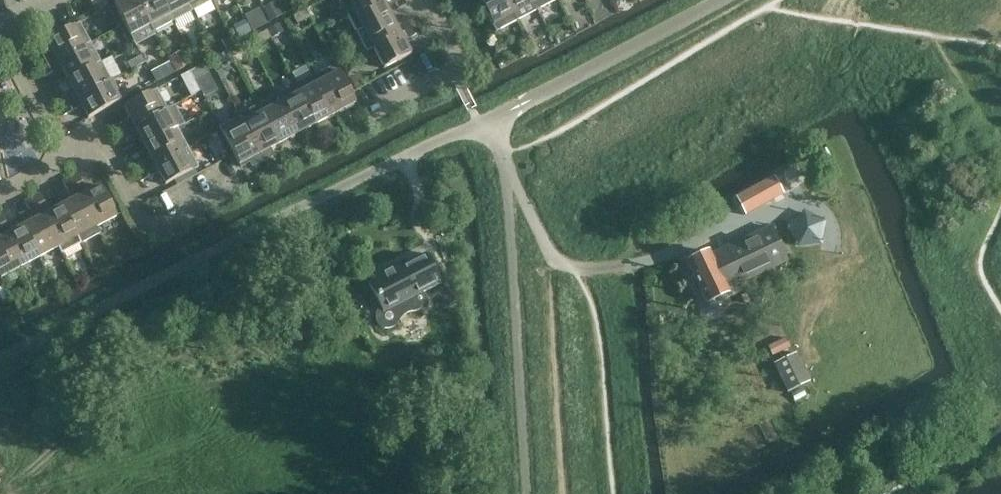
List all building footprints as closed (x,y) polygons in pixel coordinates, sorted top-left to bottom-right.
[(90,0),(97,13),(109,7),(105,0),(90,0)] [(137,0),(124,0),(115,5),(131,36),(151,26),(137,0)] [(173,20),(162,0),(137,0),(151,26),(153,31),(173,20)] [(173,20),(192,10),(187,0),(162,0),(173,20)] [(192,10),(211,0),(187,0),(192,10)] [(347,13),(372,0),(340,0),(347,13)] [(358,33),(364,30),(391,15),(385,3),(391,0),(372,0),(347,13),(358,33)] [(519,21),(507,0),(480,0),(498,32),(519,21)] [(519,21),(539,10),(533,0),(507,0),(519,21)] [(539,10),(558,0),(533,0),(539,10)] [(275,1),(263,8),(270,21),(282,15),(275,1)] [(259,8),(245,15),(253,31),(267,23),(259,8)] [(307,11),(294,17),(298,25),(311,19),(307,11)] [(364,30),(358,33),(368,52),(374,49),(419,25),(415,17),(397,26),(391,15),(364,30)] [(245,19),(233,26),(239,37),(251,31),(245,19)] [(40,70),(91,42),(81,23),(74,27),(47,41),(53,53),(36,62),(40,70)] [(279,23),(267,30),(271,38),(283,31),(279,23)] [(419,25),(374,49),(385,69),(412,54),(405,41),(422,33),(419,25)] [(267,31),(254,38),(259,46),(271,39),(267,31)] [(229,35),(221,40),(226,51),(235,47),(229,35)] [(62,68),(68,79),(95,65),(101,62),(91,42),(40,70),(44,78),(62,68)] [(230,51),(234,59),(246,53),(242,45),(230,51)] [(184,49),(168,58),(176,72),(191,64),(184,49)] [(222,66),(234,59),(230,51),(217,58),(222,66)] [(141,55),(128,62),(132,70),(145,64),(141,55)] [(95,65),(68,79),(74,91),(56,100),(60,108),(111,81),(101,62),(95,65)] [(169,62),(151,72),(157,82),(175,72),(169,62)] [(205,65),(190,72),(195,80),(209,73),(205,65)] [(317,77),(337,114),(356,103),(337,66),(317,77)] [(358,74),(348,79),(352,89),(363,83),(358,74)] [(337,114),(317,77),(298,87),(317,124),(337,114)] [(111,81),(60,108),(64,116),(82,106),(89,119),(123,101),(111,81)] [(317,124),(298,87),(278,97),(282,104),(298,134),(317,124)] [(113,128),(117,136),(168,108),(158,90),(124,107),(130,119),(113,128)] [(282,104),(263,114),(279,145),(298,134),(282,104)] [(259,107),(240,117),(260,155),(279,145),(263,114),(259,107)] [(139,135),(145,146),(178,128),(168,108),(117,136),(121,144),(139,135)] [(260,155),(240,117),(220,128),(241,168),(251,163),(254,167),(264,162),(260,155)] [(188,147),(178,128),(145,146),(151,157),(133,166),(137,174),(188,147)] [(188,147),(137,174),(141,182),(159,173),(166,186),(200,168),(188,147)] [(79,174),(71,178),(97,228),(118,217),(101,186),(88,193),(79,174)] [(73,201),(61,207),(78,238),(97,228),(71,178),(63,182),(73,201)] [(734,198),(742,214),(776,197),(768,181),(734,198)] [(82,245),(78,238),(61,207),(50,213),(40,194),(33,198),(59,248),(63,255),(82,245)] [(35,221),(24,227),(40,258),(59,248),(33,198),(25,202),(35,221)] [(823,245),(828,214),(797,209),(792,240),(823,245)] [(24,227),(12,233),(2,214),(0,216),(0,229),(20,269),(40,258),(24,227)] [(726,248),(742,283),(787,262),(771,227),(769,227),(726,248)] [(0,229),(0,277),(1,279),(20,269),(0,229)] [(727,290),(742,283),(726,248),(710,255),(709,251),(687,261),(707,304),(729,294),(727,290)] [(426,295),(424,292),(441,284),(426,253),(369,282),(381,305),(376,311),(374,315),(374,321),(377,326),(381,329),(387,331),(392,331),(395,328),(399,324),(403,317),(407,313),(412,310),(417,310),(422,308),(426,306),(427,302),(427,299),(426,295)] [(452,286),(441,292),(448,306),(459,301),(452,286)] [(785,338),(767,346),(772,356),(790,348),(785,338)] [(796,351),(774,361),(772,362),(786,393),(811,382),(796,351)]
